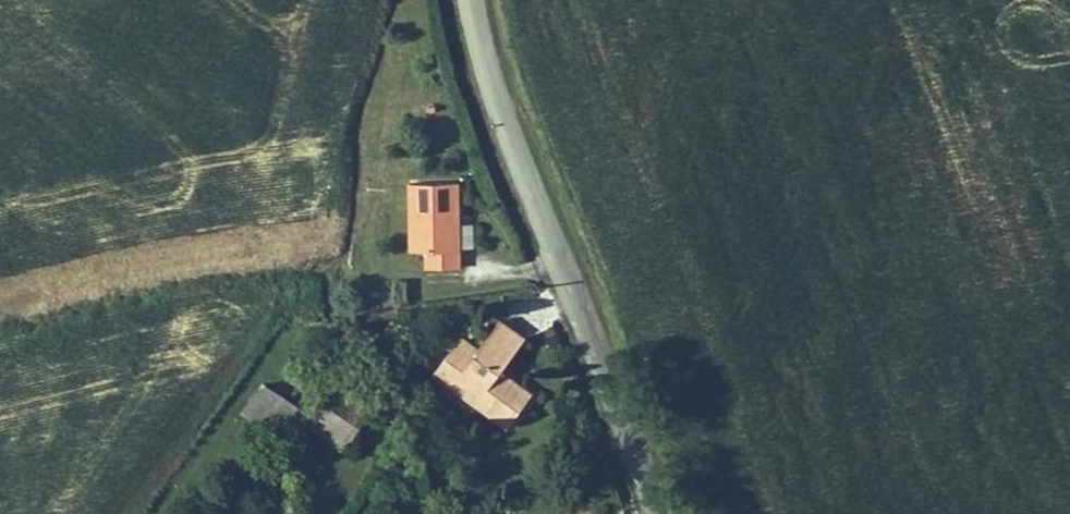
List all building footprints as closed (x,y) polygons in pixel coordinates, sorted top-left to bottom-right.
[(430,196),(380,196),(380,264),(394,264),(394,283),(429,284),(429,234),(430,196)] [(515,396),(490,374),(464,404),(447,389),(418,421),(489,485),(518,452),(489,426),(515,396)] [(248,408),(288,428),(301,401),(261,381),(248,408)] [(342,408),(365,417),(372,397),(349,389),(342,408)] [(319,400),(289,446),(325,470),(356,424),(319,400)]
